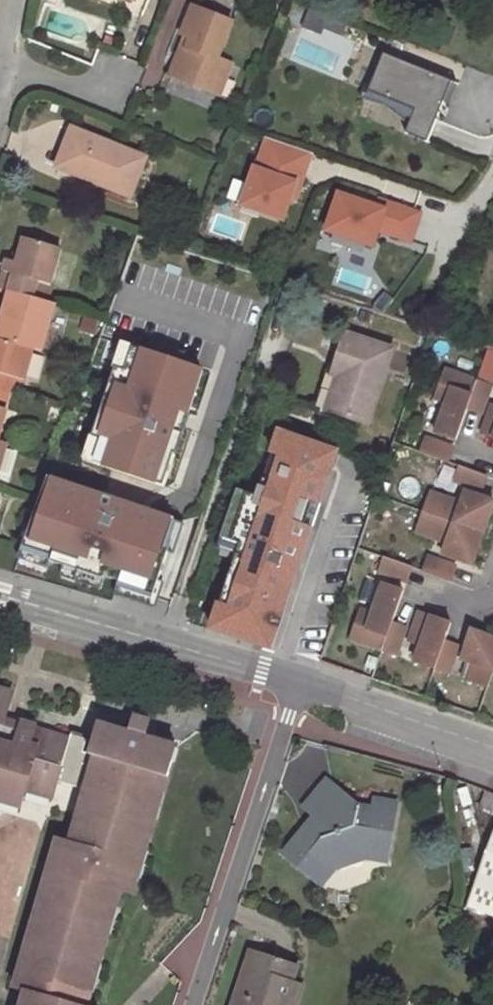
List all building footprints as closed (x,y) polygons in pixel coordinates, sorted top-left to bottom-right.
[(180,59),(175,56),(168,75),(208,91),(214,78),(223,81),(229,65),(215,59),(229,21),(191,7),(180,33),(183,34),(188,37),(180,59)] [(183,34),(175,56),(180,59),(188,37),(183,34)] [(450,83),(381,56),(366,94),(413,112),(407,126),(429,135),(450,83)] [(218,95),(223,81),(214,78),(208,91),(218,95)] [(429,135),(407,126),(404,135),(426,144),(429,135)] [(65,170),(80,133),(71,130),(55,166),(65,170)] [(143,159),(80,133),(65,170),(128,195),(143,159)] [(296,185),(308,154),(261,138),(252,169),(250,169),(238,206),(279,219),(291,184),(296,185)] [(408,242),(418,212),(378,198),(374,208),(335,195),(323,231),(370,247),(380,218),(382,219),(385,223),(383,229),(385,234),(408,242)] [(8,290),(32,297),(36,282),(48,286),(59,249),(23,237),(16,262),(5,259),(0,278),(0,288),(8,290)] [(36,282),(32,297),(41,299),(46,301),(50,286),(48,286),(36,282)] [(0,317),(0,339),(32,348),(41,351),(49,320),(36,315),(41,299),(32,297),(8,290),(0,317)] [(54,303),(46,301),(41,299),(36,315),(49,320),(54,303)] [(345,333),(334,364),(340,365),(325,410),(366,424),(391,348),(345,333)] [(6,392),(9,376),(23,379),(32,348),(0,339),(0,390),(6,392)] [(199,369),(130,347),(122,370),(112,367),(90,437),(100,440),(92,462),(161,484),(172,452),(164,449),(177,409),(185,412),(199,369)] [(340,365),(334,364),(319,408),(325,410),(340,365)] [(464,409),(473,381),(441,370),(431,399),(443,403),(432,434),(452,441),(464,409)] [(10,393),(18,395),(23,379),(9,376),(6,392),(10,393)] [(488,386),(473,381),(464,409),(478,414),(488,386)] [(6,392),(0,390),(0,410),(5,411),(10,393),(6,392)] [(488,405),(478,434),(492,439),(492,406),(488,405)] [(335,450),(278,431),(262,479),(270,481),(264,499),(257,496),(236,490),(220,538),(239,544),(236,554),(211,629),(269,649),(298,562),(296,562),(302,542),(304,543),(335,450)] [(422,439),(416,454),(445,463),(450,448),(422,439)] [(5,474),(12,450),(2,448),(3,443),(0,442),(0,473),(5,474)] [(485,475),(456,466),(451,481),(480,491),(485,475)] [(175,521),(46,478),(21,546),(50,556),(48,561),(102,578),(103,575),(152,591),(175,521)] [(270,481),(262,479),(257,496),(264,499),(270,481)] [(480,533),(491,501),(462,491),(457,502),(422,490),(415,510),(480,533)] [(468,565),(480,533),(415,510),(408,530),(443,543),(439,554),(468,565)] [(239,544),(220,538),(216,547),(236,554),(239,544)] [(304,543),(302,542),(296,562),(298,562),(304,543)] [(424,556),(419,572),(447,581),(453,566),(424,556)] [(403,582),(409,566),(380,557),(375,573),(403,582)] [(388,624),(400,591),(379,584),(368,615),(357,611),(346,641),(379,652),(388,624)] [(441,643),(448,625),(416,613),(405,643),(417,647),(411,663),(431,670),(441,643)] [(403,629),(388,624),(379,652),(393,657),(403,629)] [(469,632),(459,662),(471,666),(465,682),(485,689),(492,667),(492,640),(469,632)] [(456,648),(441,643),(431,670),(446,675),(456,648)] [(91,990),(86,989),(90,975),(94,960),(98,962),(108,931),(103,929),(107,916),(111,902),(116,903),(120,892),(130,894),(136,879),(131,876),(135,863),(140,849),(144,850),(153,819),(149,817),(153,803),(157,790),(161,791),(170,761),(166,759),(169,745),(145,739),(149,722),(133,717),(128,734),(103,727),(98,741),(93,739),(88,754),(67,748),(69,740),(41,732),(39,742),(31,739),(34,730),(35,727),(19,723),(17,731),(2,726),(4,718),(11,692),(0,689),(0,788),(1,788),(0,793),(0,800),(19,806),(25,790),(52,798),(57,781),(59,777),(86,785),(84,790),(81,800),(87,801),(83,815),(78,831),(72,829),(68,843),(56,840),(52,856),(57,857),(52,872),(49,885),(43,884),(34,914),(40,917),(35,931),(31,945),(26,944),(17,974),(22,975),(19,989),(32,994),(29,1004),(87,1004),(91,990)] [(19,723),(4,718),(2,726),(17,731),(19,723)] [(96,725),(93,739),(98,741),(103,727),(96,725)] [(41,732),(34,730),(31,739),(39,742),(41,732)] [(71,732),(69,740),(67,748),(88,754),(93,739),(71,732)] [(175,747),(169,745),(166,759),(170,761),(175,747)] [(57,781),(84,790),(86,785),(59,777),(57,781)] [(355,805),(324,780),(301,808),(311,817),(281,856),(317,886),(328,871),(361,857),(383,862),(395,804),(372,799),(370,809),(355,805)] [(81,800),(77,813),(83,815),(87,801),(81,800)] [(153,819),(157,804),(153,803),(149,817),(153,819)] [(77,813),(72,829),(78,831),(83,815),(77,813)] [(466,906),(492,916),(492,831),(466,906)] [(140,864),(144,850),(140,849),(135,863),(140,864)] [(52,856),(47,870),(52,872),(57,857),(52,856)] [(136,879),(140,864),(135,863),(131,876),(136,879)] [(47,870),(43,884),(49,885),(52,872),(47,870)] [(112,917),(116,903),(111,902),(107,916),(112,917)] [(34,914),(30,929),(35,931),(40,917),(34,914)] [(108,931),(112,917),(107,916),(103,929),(108,931)] [(30,929),(26,944),(31,945),(35,931),(30,929)] [(295,966),(248,951),(230,1004),(283,1004),(290,981),(295,966)] [(95,976),(98,962),(94,960),(90,975),(95,976)] [(13,987),(19,989),(22,975),(17,974),(13,987)] [(91,990),(95,976),(90,975),(86,989),(91,990)] [(290,981),(283,1004),(294,1004),(301,985),(290,981)]
